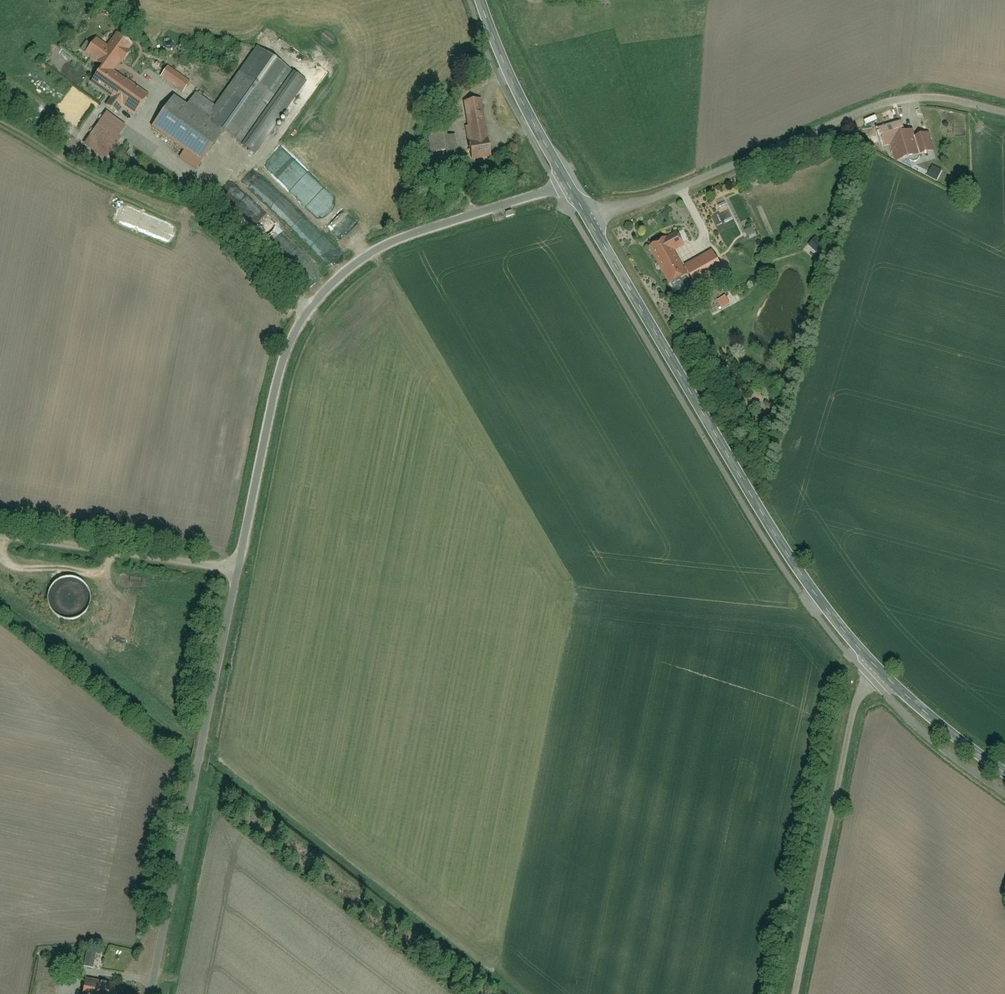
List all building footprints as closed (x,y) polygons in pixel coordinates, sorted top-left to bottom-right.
[(124,107),(131,112),(146,92),(116,70),(135,44),(118,33),(108,47),(98,40),(88,55),(101,64),(89,81),(108,94),(86,124),(103,136),(124,107)] [(226,130),(259,153),(308,85),(256,49),(215,106),(199,95),(190,108),(177,98),(156,128),(203,162),(226,130)] [(163,67),(157,76),(178,91),(185,82),(163,67)] [(485,132),(480,99),(464,101),(469,134),(485,132)] [(893,143),(899,163),(938,149),(932,133),(918,137),(916,130),(905,134),(902,124),(881,131),(886,146),(893,143)] [(150,146),(119,130),(112,143),(143,159),(150,146)] [(458,137),(450,138),(449,130),(427,133),(430,155),(449,152),(450,155),(461,154),(458,137)] [(488,155),(485,132),(469,134),(473,158),(488,155)] [(746,232),(748,238),(756,235),(754,229),(746,232)] [(652,247),(673,287),(689,278),(678,257),(691,250),(681,231),(652,247)] [(812,240),(804,249),(815,259),(823,249),(812,240)] [(729,271),(717,248),(684,267),(696,290),(729,271)] [(93,971),(97,956),(89,954),(85,969),(93,971)] [(81,982),(79,993),(106,993),(107,986),(81,982)]
